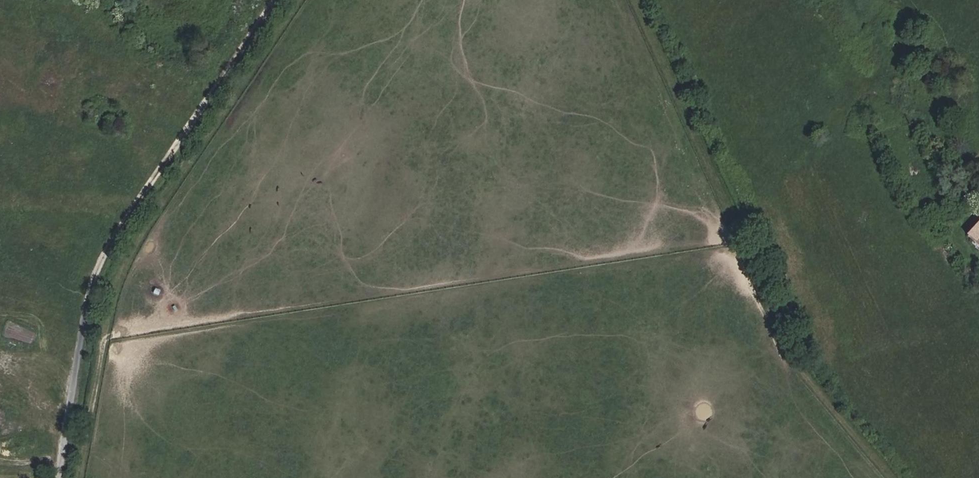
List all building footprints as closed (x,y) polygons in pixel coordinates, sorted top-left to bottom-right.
[(955,223),(947,211),(935,219),(942,231),(955,223)] [(967,236),(978,246),(978,223),(967,236)]
